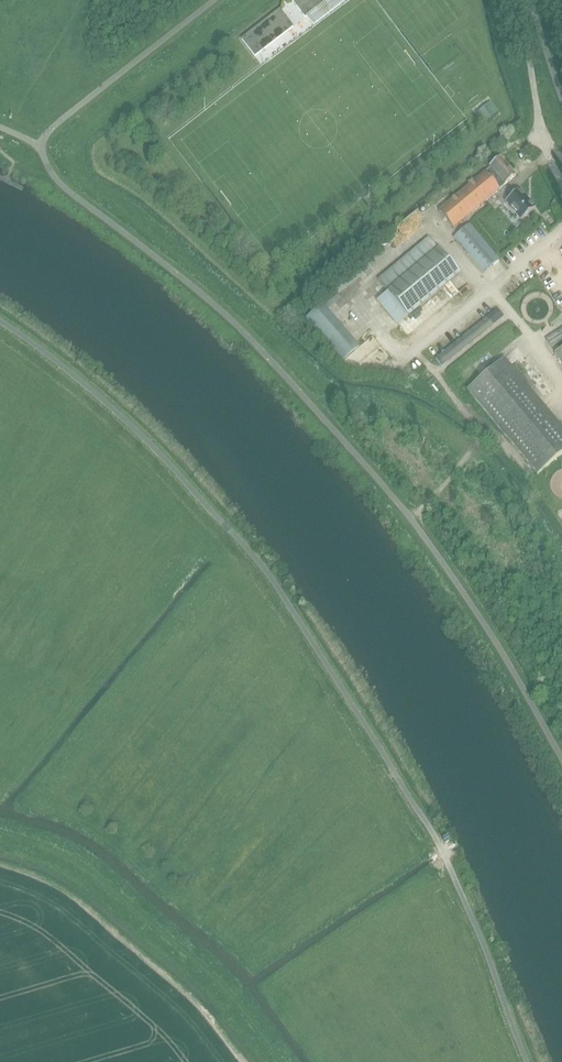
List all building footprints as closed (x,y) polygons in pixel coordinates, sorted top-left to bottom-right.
[(292,1),(305,18),(328,0),(293,0),(292,1)] [(242,39),(255,56),(293,27),(280,10),(242,39)] [(492,103),(477,114),(484,125),(499,113),(492,103)] [(485,172),(444,206),(439,211),(454,229),(500,190),(516,176),(500,158),(489,167),(491,168),(486,173),(485,172)] [(526,187),(514,197),(530,215),(541,205),(526,187)] [(454,238),(484,274),(499,261),(470,225),(454,238)] [(429,237),(378,280),(409,317),(460,275),(429,237)] [(460,276),(429,301),(428,301),(432,306),(464,280),(460,276)] [(339,364),(359,347),(323,305),(303,322),(339,364)] [(487,318),(436,359),(441,365),(492,324),(503,316),(497,309),(487,318)] [(561,341),(561,332),(547,341),(551,348),(561,341)] [(467,390),(538,475),(561,454),(561,428),(530,389),(535,385),(518,365),(513,369),(504,359),(500,363),(467,390)]
